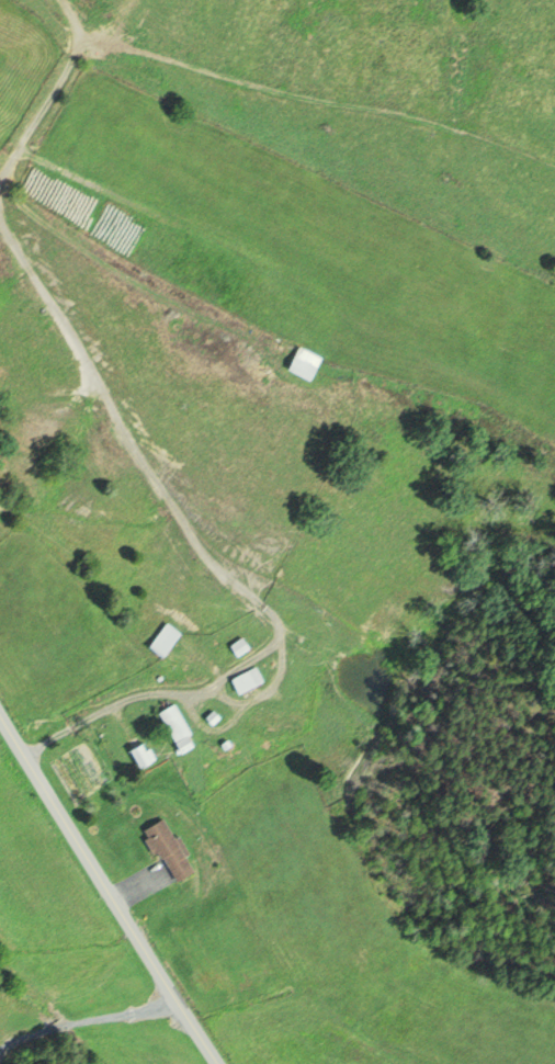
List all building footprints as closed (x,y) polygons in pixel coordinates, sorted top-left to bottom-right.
[(292,370),(303,348),(324,359),(313,381),(292,370)] [(149,647),(166,623),(180,633),(163,657),(149,647)] [(229,646),(239,637),(248,646),(239,656),(229,646)] [(233,679),(257,667),(264,681),(240,694),(233,679)] [(157,714),(168,706),(169,706),(173,703),(192,734),(189,736),(194,746),(182,755),(157,714)] [(212,710),(219,717),(213,724),(205,716),(212,710)] [(128,750),(141,742),(154,759),(139,768),(128,750)] [(145,839),(149,836),(146,830),(163,819),(194,869),(175,880),(158,851),(154,854),(145,839)]
